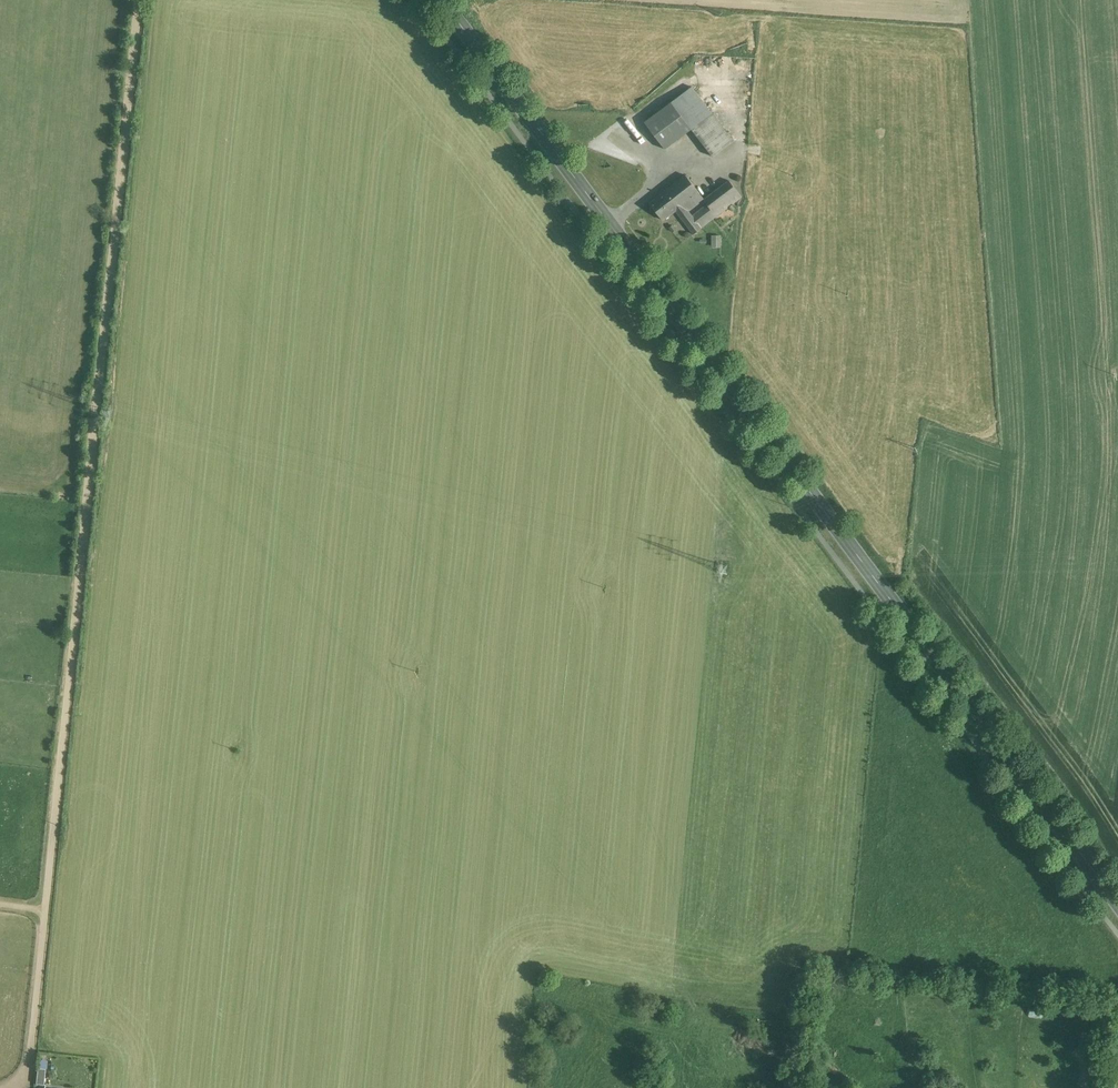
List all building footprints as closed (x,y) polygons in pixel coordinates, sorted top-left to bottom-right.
[(697,87),(646,122),(664,149),(694,129),(711,153),(733,138),(697,87)] [(663,218),(677,209),(690,200),(704,191),(690,171),(650,199),(663,218)] [(698,212),(690,200),(677,209),(693,232),(745,196),(734,180),(708,198),(711,203),(698,212)] [(45,1069),(38,1068),(36,1084),(44,1085),(45,1069)]
